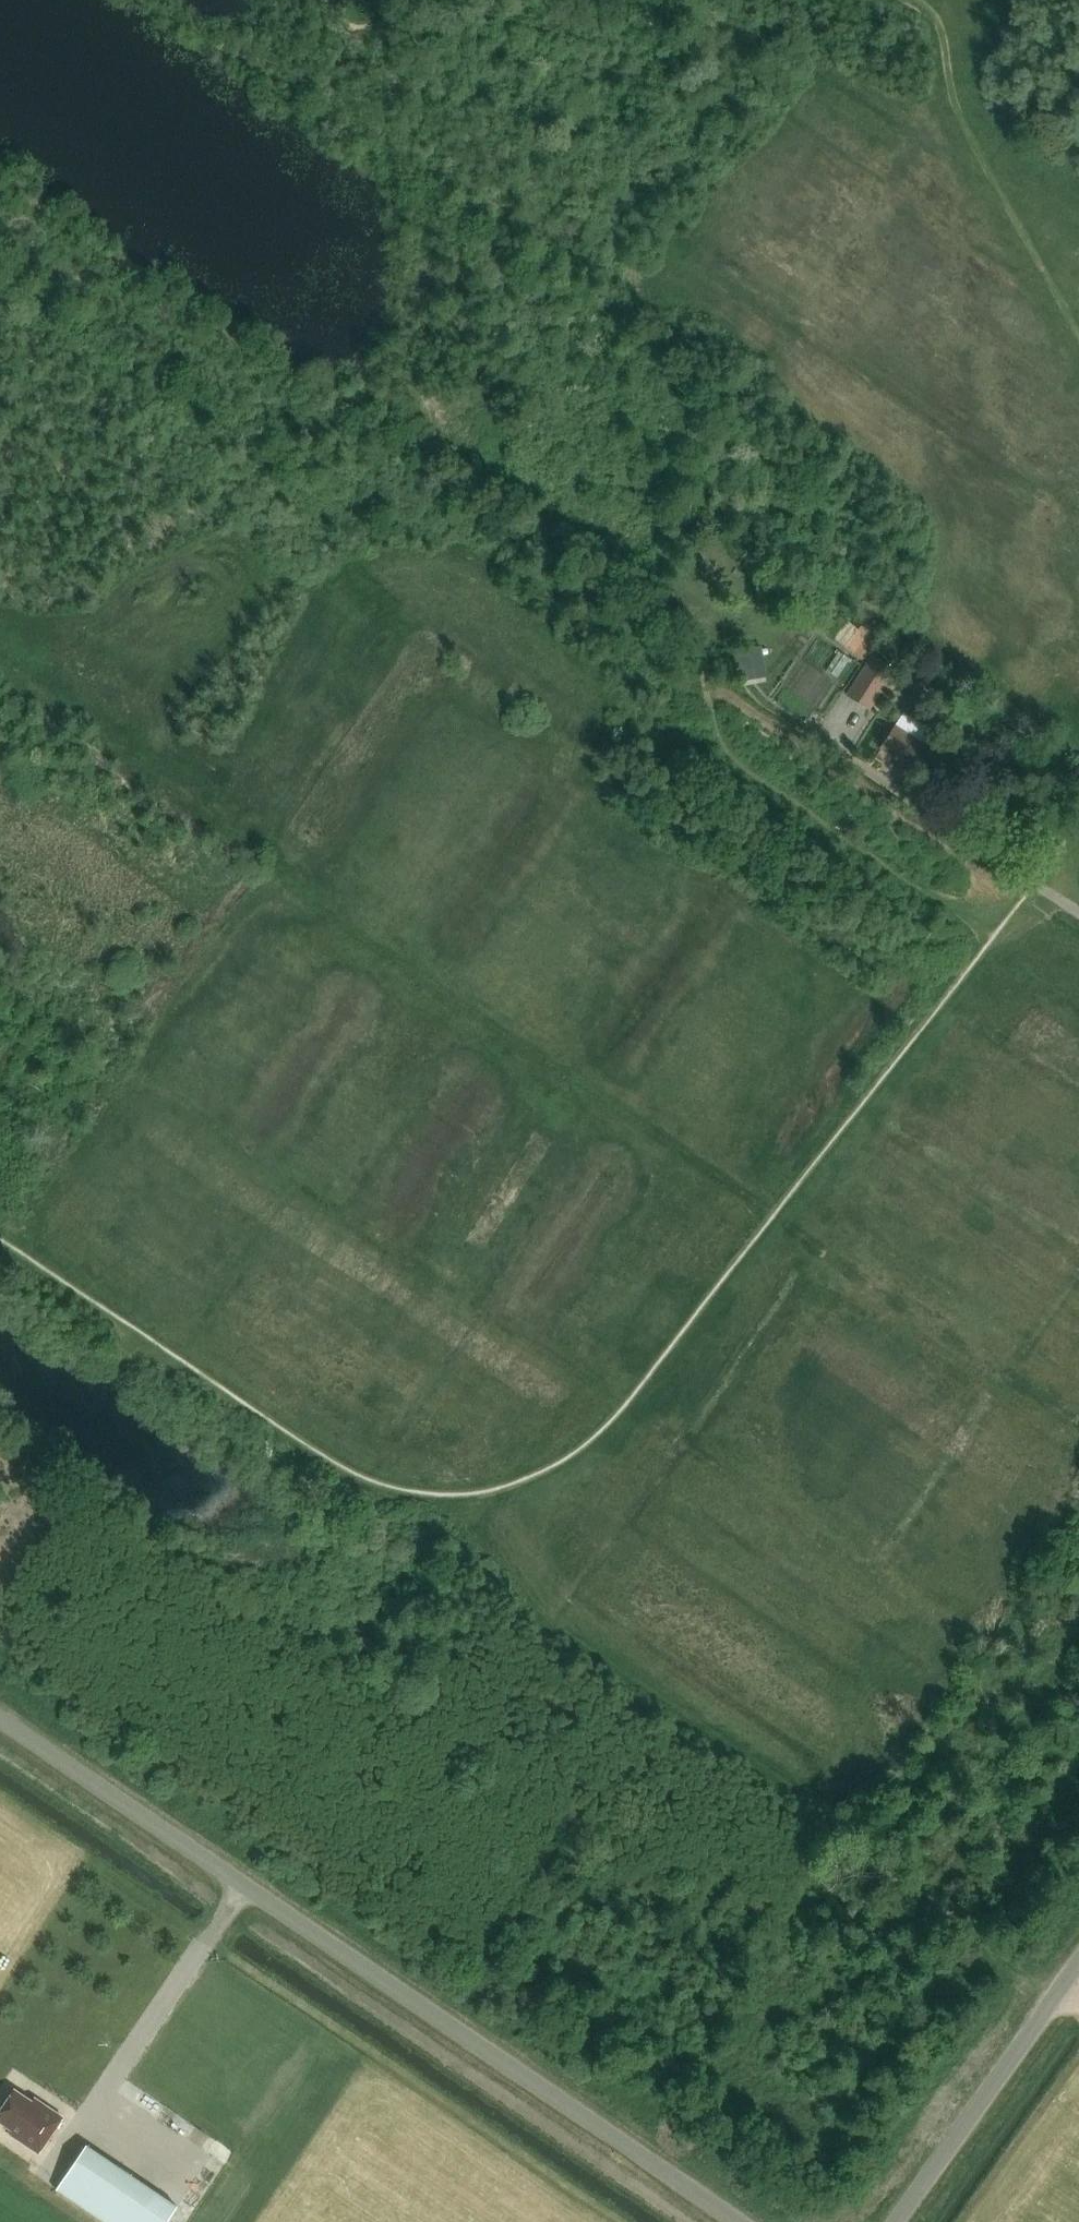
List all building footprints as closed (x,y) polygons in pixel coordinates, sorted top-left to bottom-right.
[(827,608),(814,626),(830,638),(843,620),(827,608)] [(862,663),(878,640),(858,626),(842,649),(862,663)] [(895,671),(870,656),(846,697),(871,712),(895,671)] [(944,689),(937,700),(951,708),(958,697),(944,689)] [(924,763),(950,780),(961,764),(934,745),(931,749),(897,726),(882,748),(919,772),(924,763)] [(63,2117),(35,2098),(33,2102),(15,2090),(0,2111),(0,2122),(13,2131),(11,2134),(39,2153),(63,2117)] [(54,2189),(104,2221),(165,2221),(177,2205),(85,2143),(54,2189)]
